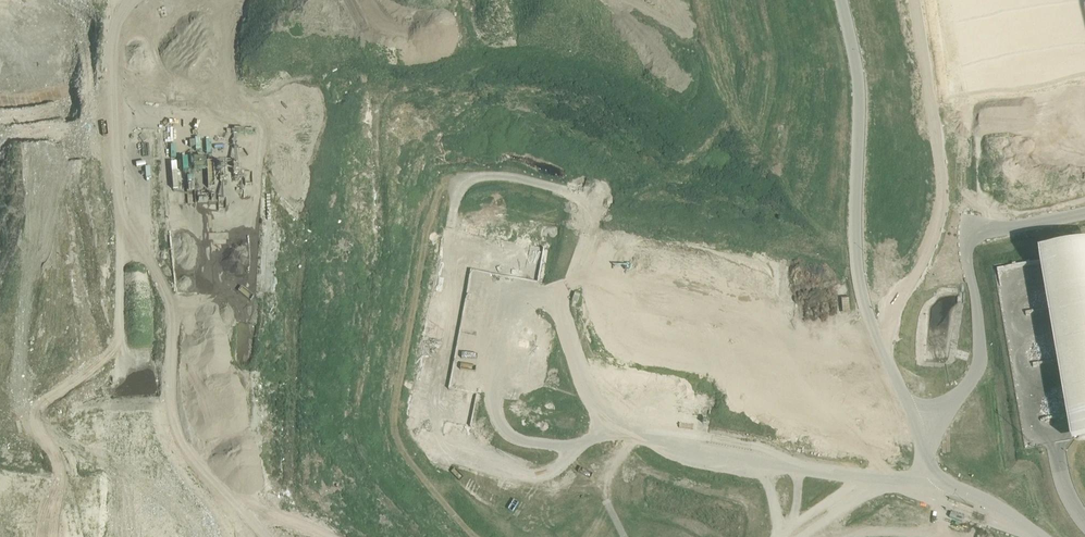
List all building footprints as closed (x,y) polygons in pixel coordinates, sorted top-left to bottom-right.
[(1026,77),(1037,77),(1036,65),(1025,66),(1026,77)] [(1030,99),(1027,88),(1018,90),(1020,101),(1030,99)] [(440,228),(410,417),(481,428),(487,385),(462,381),(478,280),(547,291),(554,246),(440,228)] [(1046,258),(1077,439),(1084,438),(1084,252),(1046,258)]
